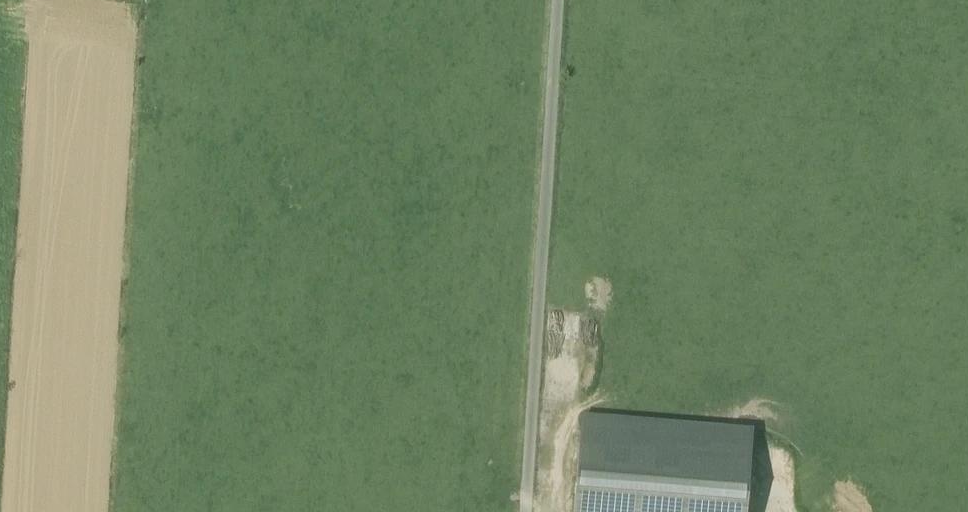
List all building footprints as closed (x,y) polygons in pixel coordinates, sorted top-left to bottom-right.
[(583,422),(575,511),(745,511),(752,435),(583,422)]
